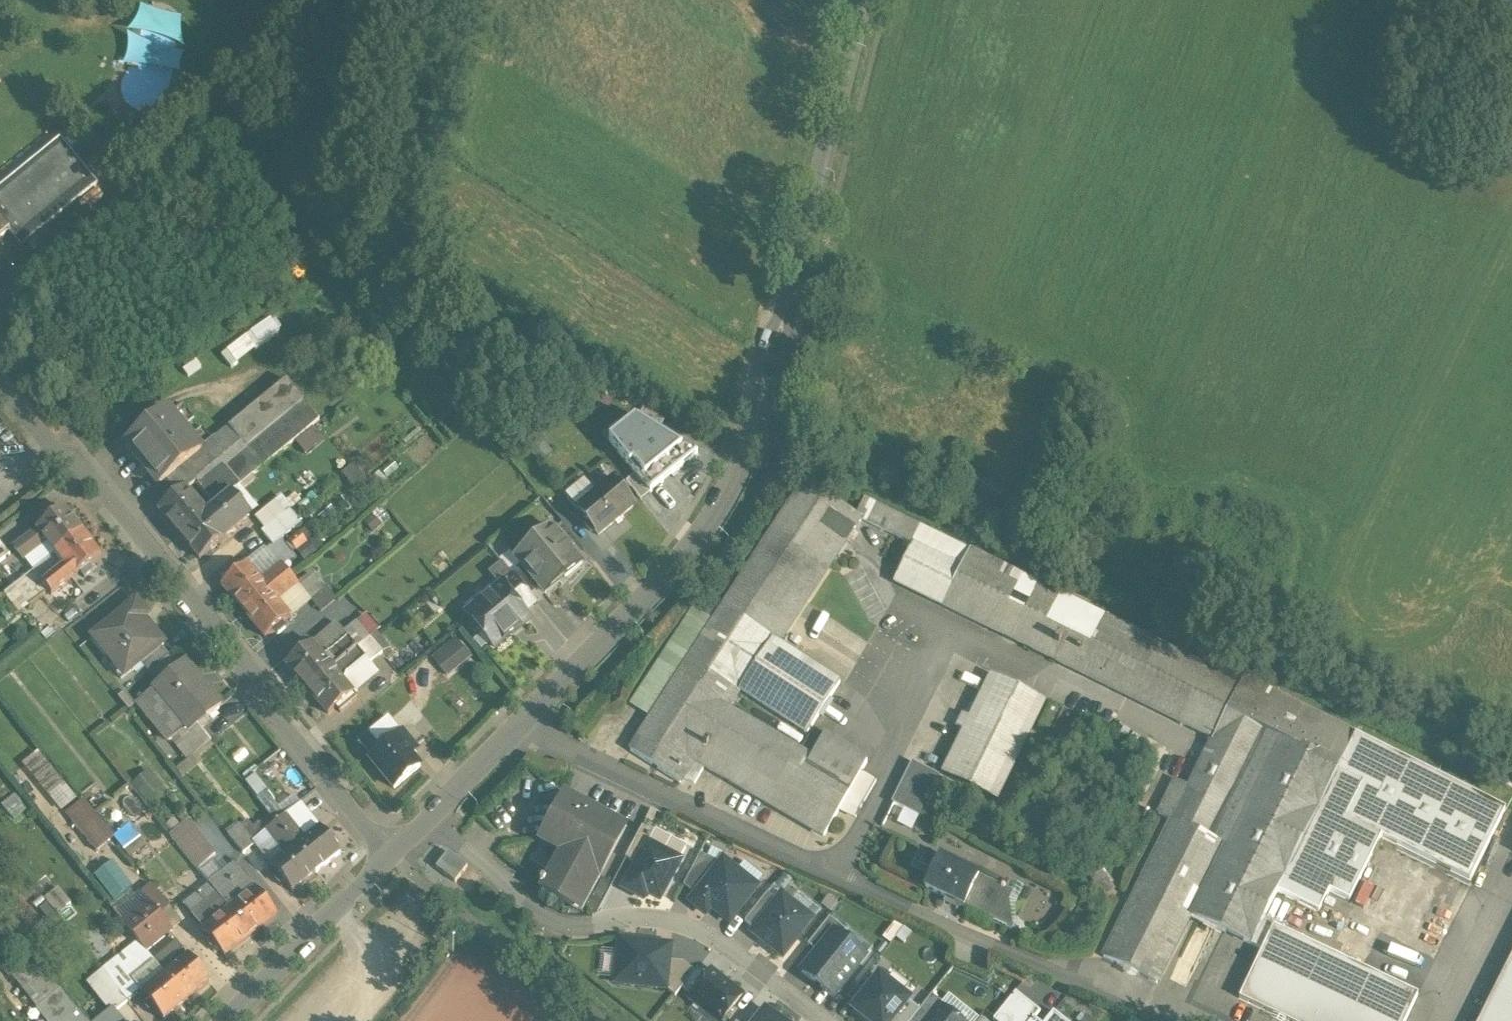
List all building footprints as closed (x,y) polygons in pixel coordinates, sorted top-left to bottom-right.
[(0,194),(0,223),(8,233),(7,233),(18,247),(95,185),(62,144),(0,194)] [(272,316),(222,353),(231,366),(282,329),(272,316)] [(287,380),(229,429),(247,448),(304,401),(287,380)] [(247,448),(225,466),(222,464),(218,467),(197,485),(215,507),(231,493),(238,488),(320,420),(304,401),(247,448)] [(644,408),(638,418),(659,430),(664,420),(644,408)] [(170,413),(125,448),(158,488),(202,451),(201,450),(170,413)] [(635,475),(650,492),(697,455),(659,430),(638,418),(609,442),(635,475)] [(228,428),(203,449),(218,467),(222,464),(225,466),(247,448),(229,429),(228,428)] [(527,451),(540,467),(552,457),(539,441),(527,451)] [(202,451),(158,488),(167,498),(182,485),(186,490),(187,491),(195,484),(197,485),(218,467),(203,449),(201,450),(202,451)] [(365,493),(374,484),(363,473),(354,482),(365,493)] [(635,475),(626,482),(641,500),(650,492),(635,475)] [(610,482),(576,510),(597,536),(631,508),(610,482)] [(197,485),(195,484),(187,491),(206,514),(215,507),(197,485)] [(805,484),(723,609),(773,644),(779,648),(780,647),(861,521),(861,520),(857,517),(805,484)] [(182,485),(167,498),(171,503),(186,490),(182,485)] [(242,494),(238,488),(231,493),(236,499),(242,494)] [(171,503),(159,513),(179,537),(206,514),(187,491),(186,490),(171,503)] [(969,554),(864,501),(857,517),(861,520),(861,521),(912,547),(960,571),(969,554)] [(275,503),(255,519),(265,530),(265,531),(285,514),(275,503)] [(63,509),(36,530),(46,544),(55,555),(82,534),(63,509)] [(285,514),(265,531),(265,530),(262,533),(273,546),(300,523),(290,510),(285,514)] [(217,528),(206,514),(179,537),(199,562),(226,539),(226,538),(217,528)] [(234,514),(217,528),(226,538),(242,524),(234,514)] [(551,527),(514,558),(539,589),(545,596),(583,565),(551,527)] [(25,560),(46,544),(36,530),(15,548),(25,560)] [(82,534),(55,555),(64,568),(72,579),(100,557),(82,534)] [(10,555),(0,542),(0,562),(10,555)] [(960,571),(912,547),(895,583),(943,607),(960,571)] [(1223,678),(969,554),(960,571),(943,607),(1213,738),(1239,685),(1223,678)] [(511,573),(502,562),(488,573),(499,587),(500,586),(522,613),(535,603),(530,596),(511,573)] [(539,589),(520,566),(511,573),(530,596),(539,589)] [(247,567),(222,588),(243,613),(268,592),(247,567)] [(64,568),(40,586),(49,597),(72,579),(64,568)] [(522,613),(500,586),(499,587),(477,604),(480,609),(469,618),(472,621),(471,626),(475,631),(480,632),(493,648),(528,620),(522,613)] [(336,600),(326,589),(312,602),(322,613),(336,600)] [(268,592),(243,613),(265,640),(291,619),(268,592)] [(147,616),(135,601),(92,637),(115,664),(122,658),(132,670),(141,663),(160,647),(163,645),(143,620),(147,616)] [(723,609),(630,751),(679,784),(694,762),(686,756),(720,705),(728,710),(740,692),(773,644),(723,609)] [(462,636),(433,660),(446,675),(475,651),(462,636)] [(370,638),(357,648),(366,659),(371,664),(383,654),(370,638)] [(840,686),(780,647),(779,648),(773,644),(740,692),(807,735),(840,686)] [(332,670),(311,645),(287,665),(307,690),(332,670)] [(168,657),(160,647),(141,663),(149,672),(168,657)] [(357,648),(338,665),(347,675),(366,659),(357,648)] [(221,705),(186,662),(137,702),(168,741),(172,739),(178,746),(202,729),(198,724),(221,705)] [(1247,675),(1229,666),(1223,678),(1239,685),(1242,679),(1245,680),(1247,675)] [(353,695),(332,670),(307,690),(329,716),(336,709),(353,695)] [(1046,703),(991,677),(942,775),(997,802),(1046,703)] [(1245,680),(1242,679),(1239,685),(1213,738),(1190,786),(1190,787),(1172,820),(1172,821),(1103,957),(1156,984),(1192,917),(1252,947),(1263,923),(1278,893),(1338,770),(1356,734),(1245,680)] [(353,695),(336,709),(340,714),(357,700),(353,695)] [(728,710),(720,705),(686,756),(694,762),(824,838),(841,810),(862,774),(867,765),(823,739),(811,759),(728,710)] [(378,754),(370,760),(394,789),(419,768),(404,749),(412,743),(407,738),(410,735),(406,731),(401,735),(386,718),(363,737),(378,754)] [(202,729),(178,746),(188,760),(211,741),(202,729)] [(1505,809),(1356,734),(1338,770),(1363,783),(1345,818),(1381,836),(1469,880),(1505,809)] [(38,751),(23,765),(64,809),(79,796),(38,751)] [(938,776),(913,763),(893,804),(918,816),(938,776)] [(1338,770),(1278,893),(1319,914),(1330,893),(1349,902),(1381,836),(1345,818),(1363,783),(1338,770)] [(875,781),(862,774),(841,810),(854,818),(875,781)] [(159,788),(149,776),(136,785),(146,798),(159,788)] [(1176,779),(1159,813),(1172,820),(1190,787),(1190,786),(1176,779)] [(623,828),(567,797),(544,839),(564,850),(546,883),(544,886),(544,887),(580,907),(623,828)] [(32,812),(19,798),(7,807),(20,822),(32,812)] [(319,829),(300,805),(284,817),(304,842),(319,829)] [(278,809),(269,816),(276,824),(284,817),(278,809)] [(107,841),(85,816),(73,826),(94,852),(107,841)] [(269,816),(259,824),(266,832),(276,824),(269,816)] [(284,817),(276,824),(295,848),(304,842),(284,817)] [(140,839),(128,823),(113,835),(125,851),(140,839)] [(295,848),(276,824),(266,832),(285,856),(295,848)] [(190,826),(182,833),(187,839),(195,832),(190,826)] [(252,842),(239,826),(227,835),(242,854),(253,846),(251,843),(252,842)] [(636,864),(653,833),(643,828),(627,858),(636,864)] [(304,842),(295,848),(315,874),(339,855),(333,847),(336,843),(329,834),(325,837),(319,829),(304,842)] [(214,856),(195,832),(187,839),(179,846),(197,869),(214,856)] [(285,856),(266,832),(252,842),(251,843),(253,846),(271,868),(285,856)] [(686,851),(653,833),(636,864),(624,888),(644,898),(646,894),(659,901),(686,851)] [(285,856),(271,868),(277,876),(273,879),(280,888),(284,885),(291,893),(315,874),(295,848),(285,856)] [(469,867),(450,853),(438,869),(457,883),(469,867)] [(695,894),(719,864),(702,855),(683,887),(695,894)] [(979,877),(940,858),(925,889),(946,899),(959,906),(963,908),(979,877)] [(116,899),(134,884),(113,859),(95,875),(116,899)] [(755,887),(722,861),(719,864),(695,894),(688,903),(704,916),(709,910),(726,924),(755,887)] [(234,866),(209,885),(217,894),(230,910),(254,891),(234,866)] [(1009,892),(979,877),(963,908),(993,923),(1009,892)] [(80,906),(62,885),(46,899),(65,920),(80,906)] [(209,885),(183,906),(191,915),(217,894),(209,885)] [(150,902),(160,915),(169,908),(151,886),(142,893),(150,902)] [(254,891),(230,910),(251,936),(275,917),(254,891)] [(754,929),(776,903),(767,895),(745,921),(754,929)] [(754,929),(751,933),(781,958),(812,920),(782,895),(776,903),(754,929)] [(959,906),(946,899),(943,905),(957,911),(959,906)] [(123,923),(134,937),(145,951),(168,933),(172,930),(160,915),(150,902),(123,923)] [(230,910),(203,931),(210,939),(206,942),(211,949),(215,946),(224,957),(251,936),(230,910)] [(808,943),(819,952),(834,933),(839,927),(828,919),(808,943)] [(1263,923),(1252,947),(1263,952),(1239,1000),(1281,1020),(1407,1020),(1418,999),(1263,923)] [(898,935),(889,928),(882,938),(890,944),(898,935)] [(866,958),(834,933),(819,952),(802,973),(834,998),(866,958)] [(134,937),(117,950),(128,964),(145,951),(134,937)] [(671,945),(616,940),(612,982),(667,987),(669,960),(671,945)] [(209,984),(183,951),(169,962),(173,968),(165,975),(186,1002),(209,984)] [(60,989),(32,953),(9,972),(37,1008),(60,989)] [(682,962),(669,960),(667,987),(674,996),(694,972),(682,962)] [(140,992),(116,961),(103,970),(109,978),(128,1002),(140,992)] [(1481,1020),(1511,1020),(1511,962),(1481,1020)] [(709,970),(686,998),(715,1020),(722,1020),(742,997),(709,970)] [(165,975),(141,994),(162,1020),(163,1020),(186,1002),(165,975)] [(880,976),(871,987),(858,1005),(853,1011),(865,1020),(892,1020),(907,1002),(909,999),(880,976)] [(128,1002),(109,978),(96,989),(114,1012),(115,1012),(128,1002)] [(848,998),(858,1005),(871,987),(862,980),(848,998)] [(60,989),(37,1008),(37,1009),(47,1020),(86,1020),(60,989)] [(1027,1002),(1016,993),(994,1020),(1012,1020),(1027,1002)] [(939,1006),(941,1003),(931,996),(920,1011),(912,1020),(927,1020),(939,1006)] [(892,1020),(912,1020),(920,1011),(907,1002),(892,1020)] [(1027,1002),(1012,1020),(1037,1020),(1035,1019),(1041,1012),(1027,1002)] [(927,1020),(957,1020),(939,1006),(927,1020)] [(765,1010),(755,1020),(778,1020),(765,1010)] [(102,1020),(122,1020),(115,1012),(114,1012),(102,1020)] [(1051,1012),(1044,1020),(1063,1020),(1051,1012)]
